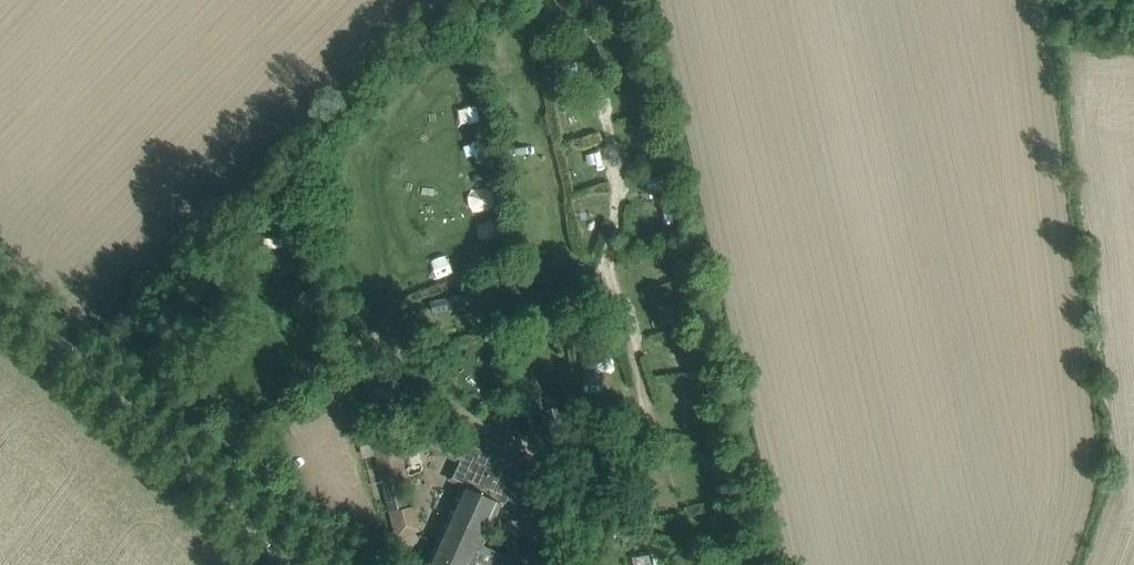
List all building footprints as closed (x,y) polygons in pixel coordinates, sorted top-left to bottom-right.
[(621,9),(619,0),(602,0),(605,13),(621,9)] [(646,209),(655,240),(681,233),(673,201),(646,209)] [(476,232),(505,231),(505,212),(475,213),(476,232)] [(623,397),(619,361),(599,363),(601,378),(576,381),(579,403),(623,397)] [(559,405),(545,410),(555,439),(570,434),(559,405)] [(477,454),(468,450),(472,441),(455,433),(451,442),(424,431),(419,439),(461,459),(452,477),(463,482),(426,564),(504,564),(508,557),(482,545),(499,509),(513,515),(532,473),(518,466),(515,471),(477,454)] [(407,507),(400,477),(383,480),(396,535),(420,529),(414,505),(407,507)]
